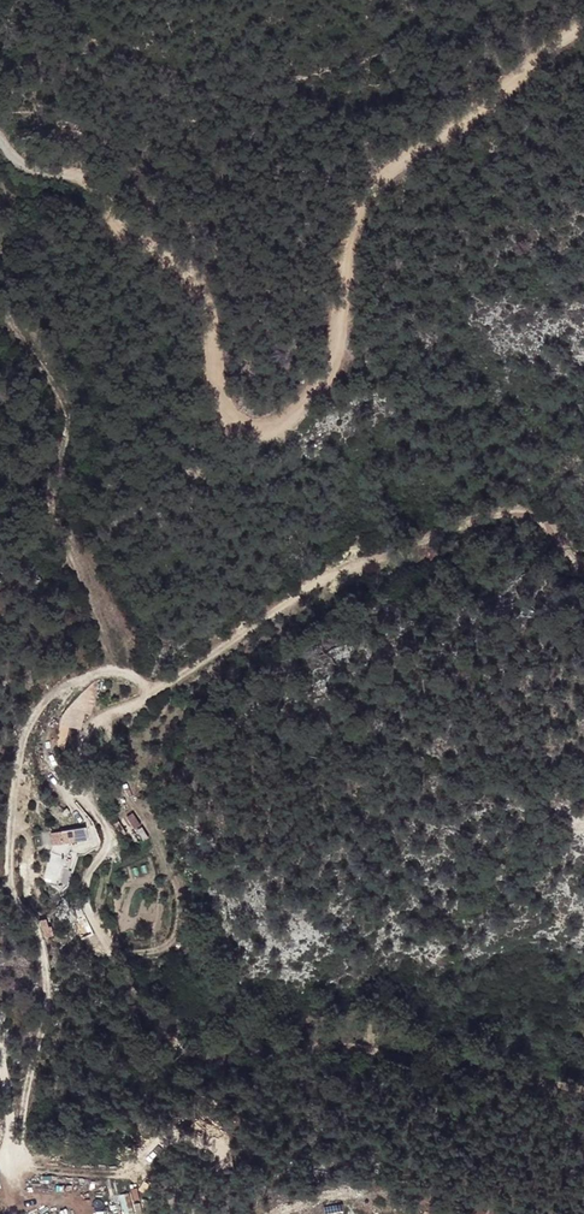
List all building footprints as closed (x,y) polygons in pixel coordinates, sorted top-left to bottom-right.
[(86,828),(41,835),(42,847),(53,846),(44,881),(58,886),(72,843),(88,841),(86,828)] [(47,920),(38,921),(40,929),(42,928),(43,937),(52,936),(51,927),(48,927),(47,920)] [(119,1193),(123,1213),(132,1213),(143,1212),(138,1189),(119,1193)]
